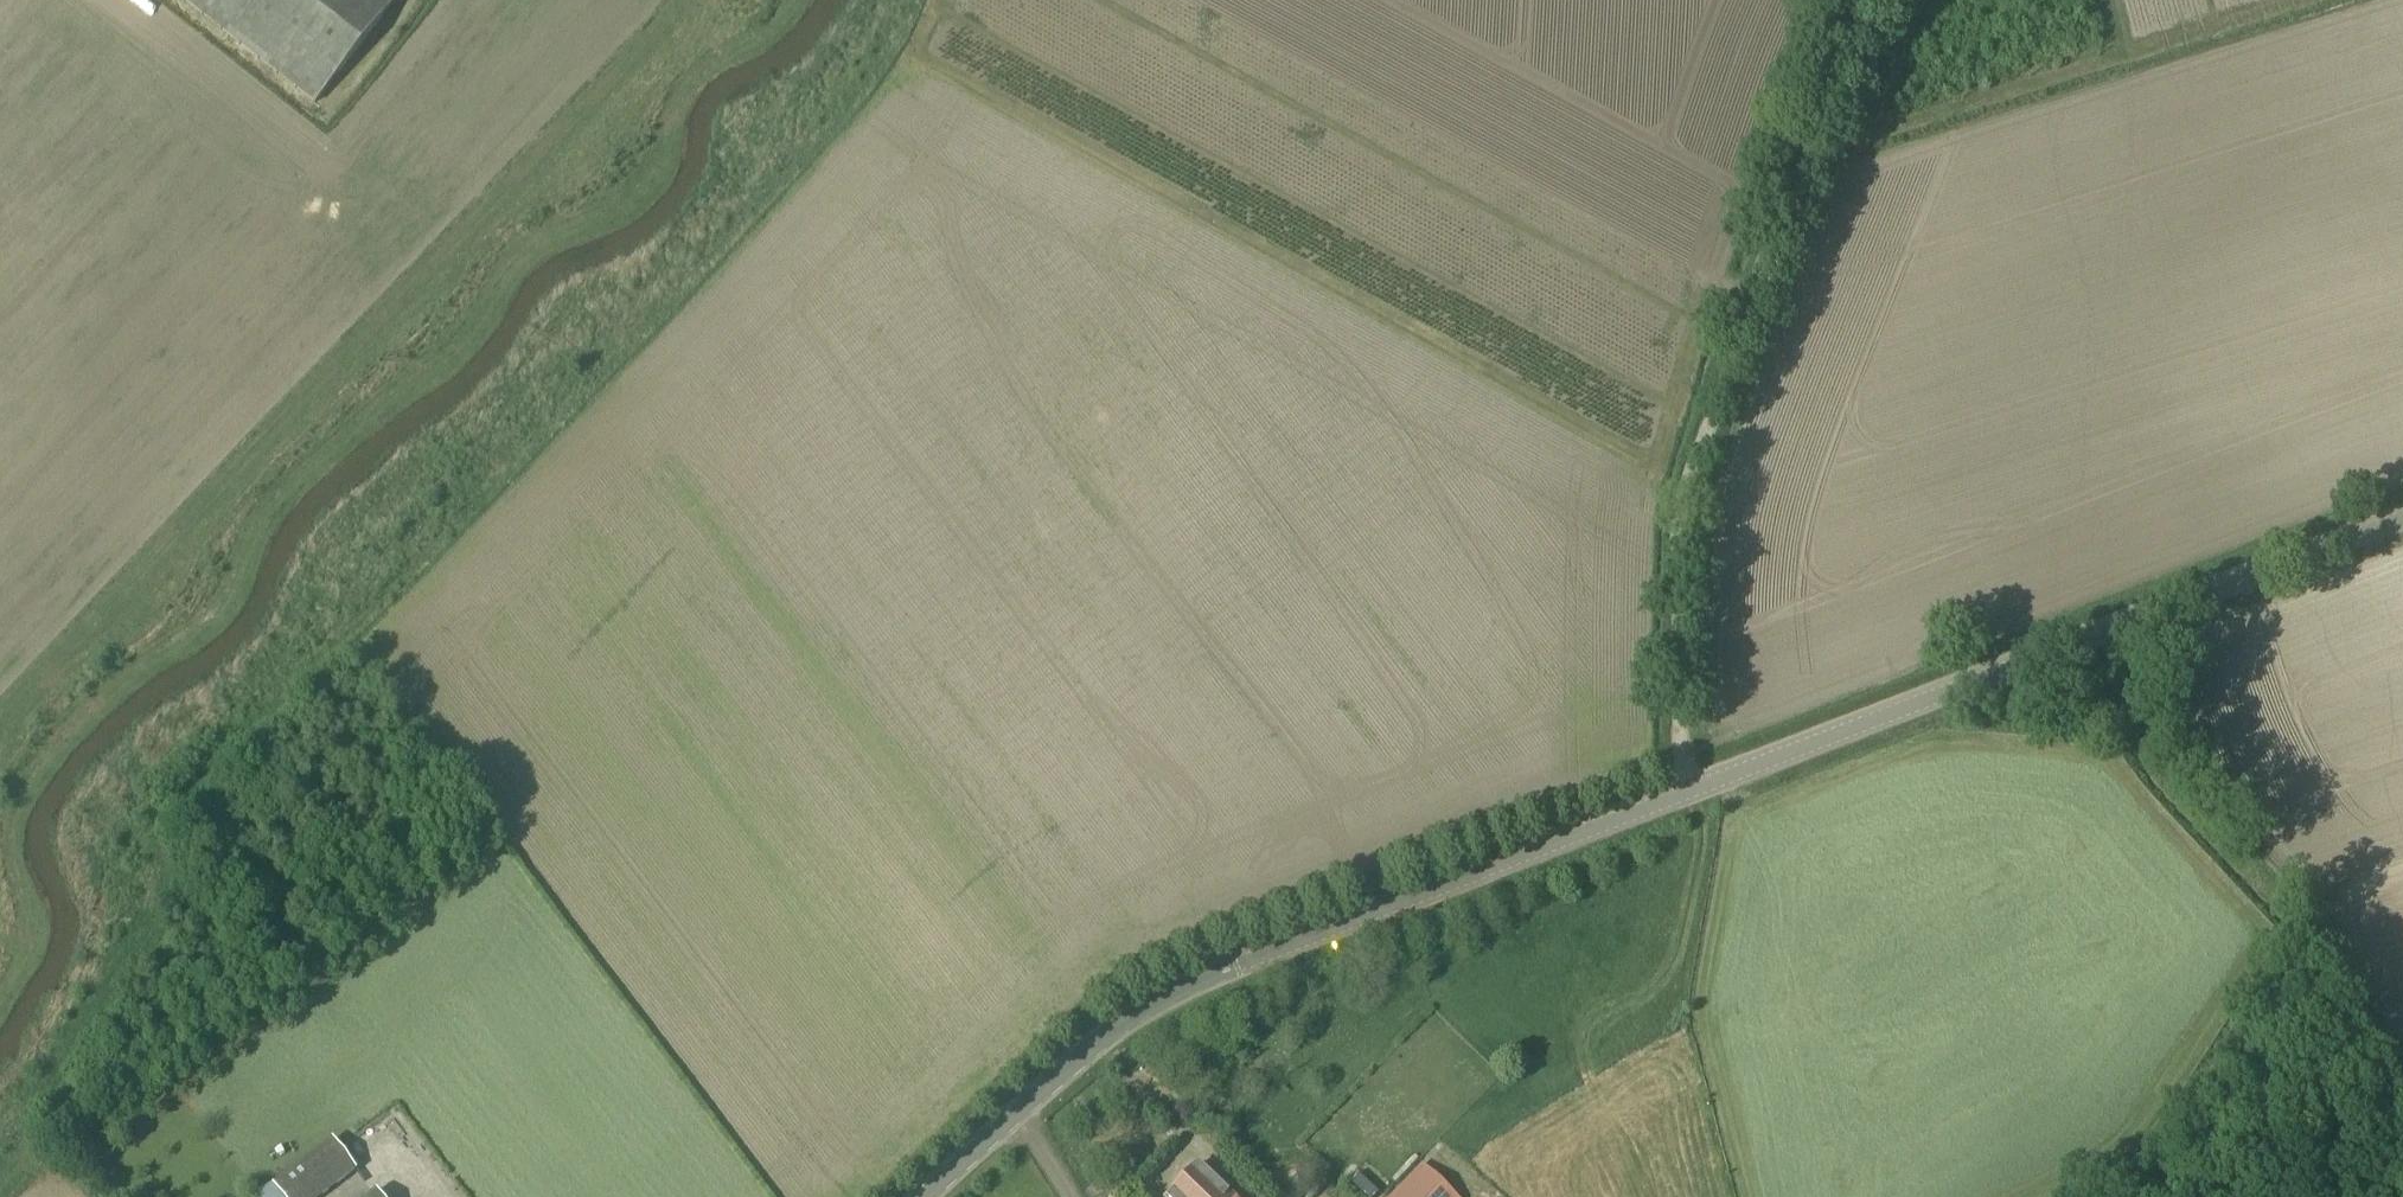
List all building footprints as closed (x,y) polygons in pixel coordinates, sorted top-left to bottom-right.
[(313,103),(394,0),(183,0),(313,103)] [(282,1196),(319,1196),(356,1169),(333,1139),(272,1185),(282,1196)] [(1229,1196),(1230,1195),(1197,1165),(1167,1196),(1230,1196),(1229,1196)] [(1395,1196),(1454,1196),(1423,1167),(1395,1196)]
